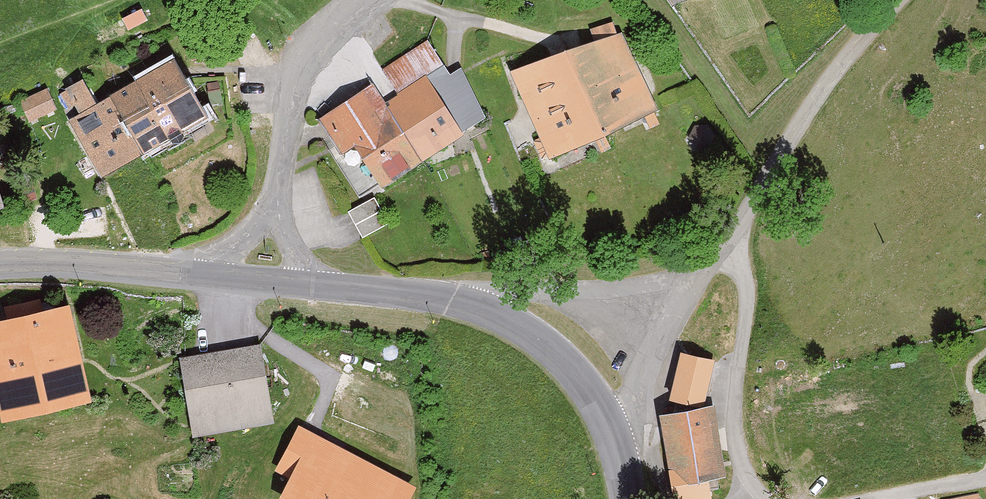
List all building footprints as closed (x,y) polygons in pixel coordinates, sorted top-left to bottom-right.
[(145,5),(96,27),(103,43),(153,22),(145,5)] [(504,69),(540,153),(647,107),(610,23),(504,69)] [(364,79),(312,111),(358,187),(474,117),(422,32),(372,63),(387,88),(374,96),(364,79)] [(107,87),(144,144),(194,112),(161,59),(107,87)] [(62,119),(97,173),(144,144),(107,87),(88,99),(74,76),(56,87),(72,112),(62,119)] [(51,84),(23,96),(32,118),(60,106),(51,84)] [(351,207),(365,234),(388,223),(374,196),(351,207)] [(0,309),(0,408),(72,391),(48,297),(0,309)] [(169,355),(181,432),(262,420),(250,343),(169,355)] [(706,402),(718,355),(686,347),(674,394),(706,402)] [(649,413),(661,484),(715,475),(703,404),(649,413)] [(296,432),(275,469),(287,475),(273,498),(385,498),(393,485),(296,432)]
